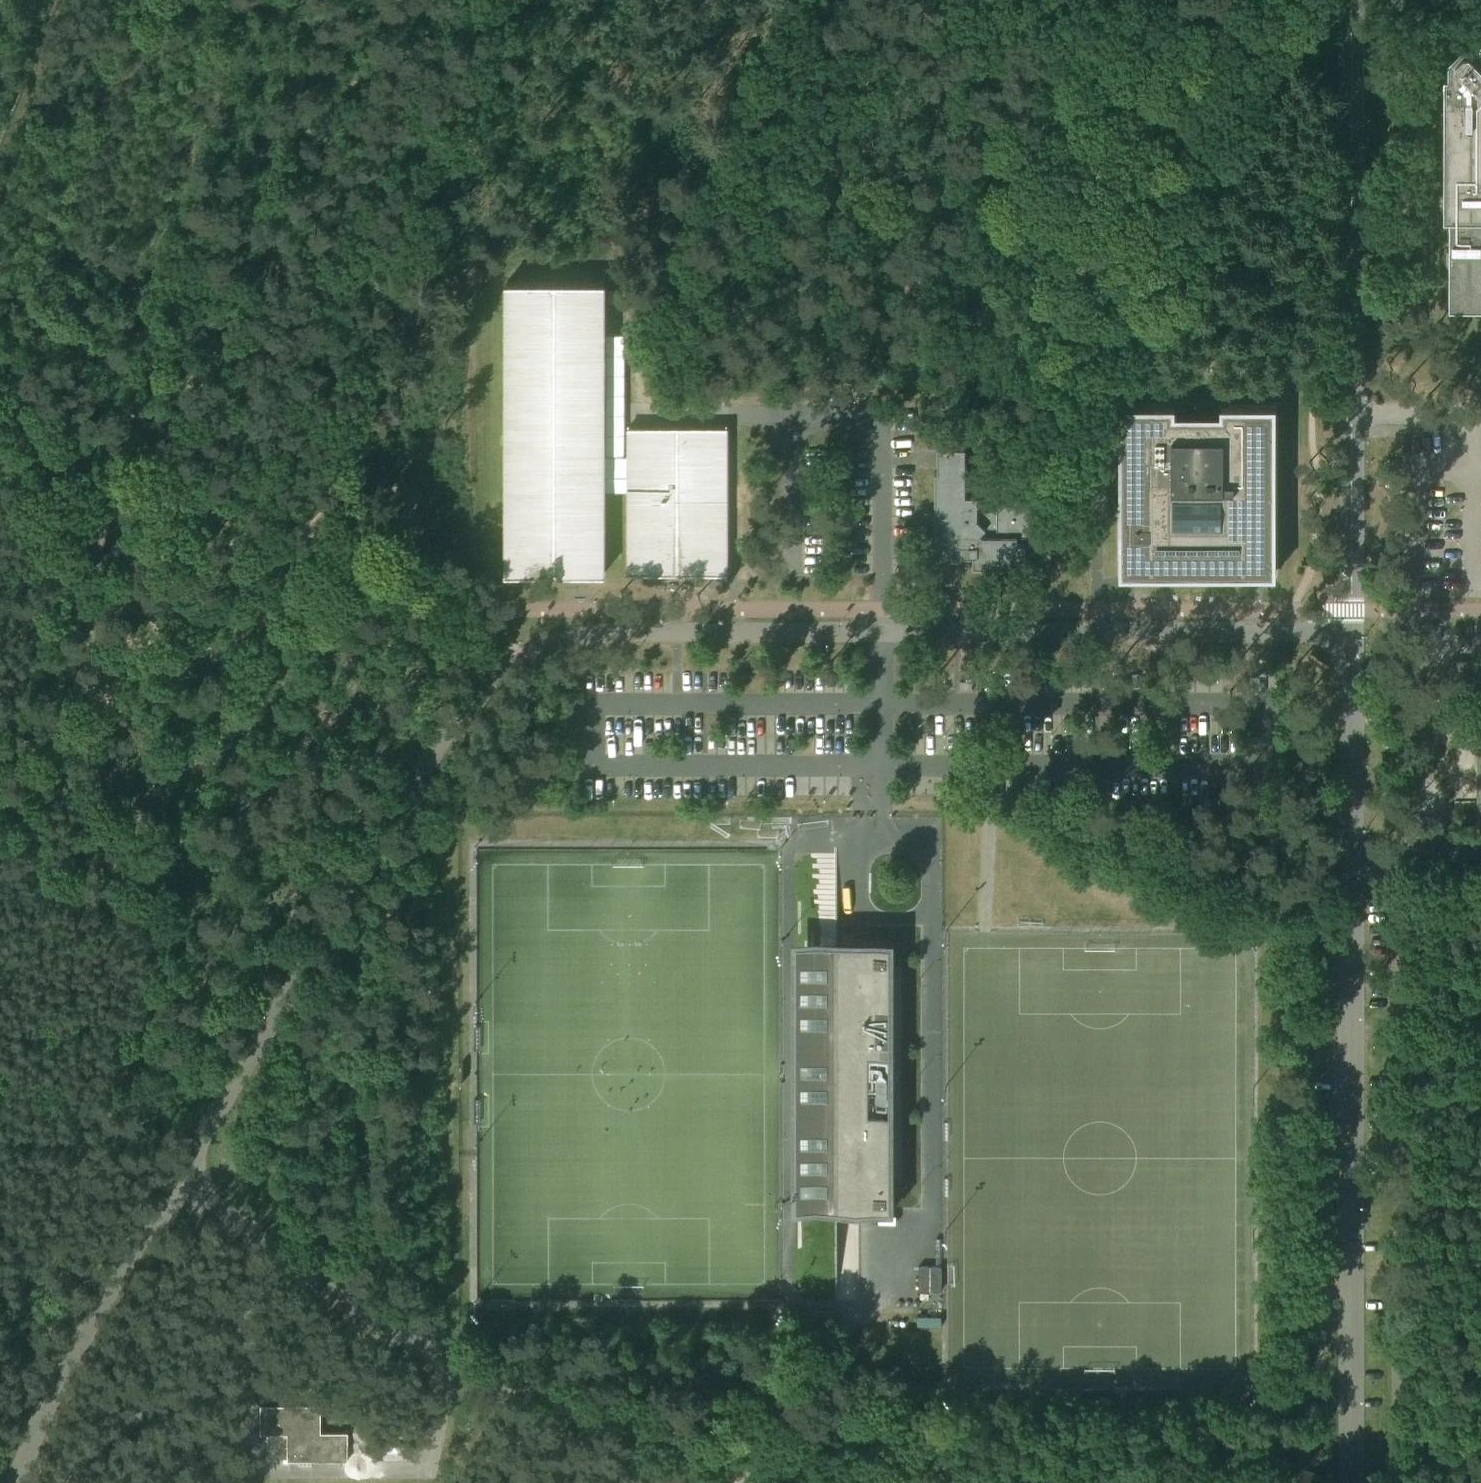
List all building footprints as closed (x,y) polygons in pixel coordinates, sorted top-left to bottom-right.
[(1445,214),(1450,214),(1450,302),(1480,302),(1480,36),(1480,40),(1464,40),(1449,55),(1449,72),(1445,72),(1445,214)] [(605,336),(605,284),(603,284),(603,283),(506,283),(506,284),(505,284),(505,573),(507,573),(507,575),(604,574),(604,573),(606,573),(605,490),(628,490),(628,573),(630,573),(630,574),(726,574),(726,573),(728,573),(728,428),(727,428),(727,427),(629,427),(629,428),(628,428),(628,456),(625,456),(624,332),(607,332),(607,336),(605,336)] [(1120,530),(1120,575),(1123,575),(1135,575),(1158,575),(1238,575),(1249,575),(1262,575),(1275,575),(1276,559),(1275,537),(1276,405),(1221,405),(1221,413),(1175,413),(1175,405),(1120,405),(1120,453),(1120,458),(1120,464),(1120,476),(1120,530)] [(938,470),(935,470),(935,472),(936,544),(970,545),(969,553),(974,553),(974,565),(1026,566),(1026,542),(1018,542),(1018,534),(1026,534),(1031,530),(1031,505),(1026,499),(1003,499),(998,504),(998,509),(978,509),(978,495),(966,495),(966,447),(938,447),(938,470)] [(796,940),(796,1208),(837,1208),(838,1208),(858,1208),(860,1208),(893,1208),(894,941),(869,941),(854,941),(854,933),(853,933),(844,933),(843,933),(843,941),(837,941),(796,940)] [(942,1287),(941,1262),(918,1263),(919,1288),(942,1287)] [(261,1405),(261,1432),(287,1432),(288,1459),(349,1458),(349,1431),(322,1432),(322,1404),(261,1405)] [(1266,1482),(1312,1482),(1317,1471),(1275,1457),(1266,1482)]
